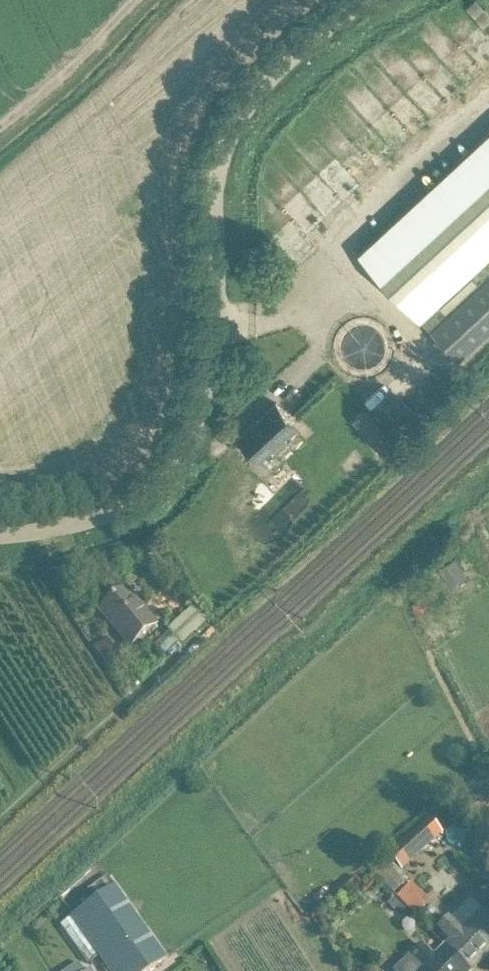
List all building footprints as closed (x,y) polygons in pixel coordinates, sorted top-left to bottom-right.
[(488,331),(488,132),(359,252),(459,359),(487,333),(488,331)] [(273,447),(275,450),(279,450),(287,442),(287,439),(285,436),(298,424),(277,401),(239,437),(260,459),(273,447)] [(157,626),(139,604),(127,589),(100,611),(112,625),(115,622),(133,645),(157,626)] [(126,693),(139,684),(107,640),(94,649),(126,693)] [(388,856),(402,871),(443,834),(429,819),(388,856)] [(428,876),(412,890),(431,910),(446,896),(428,876)] [(167,960),(115,887),(72,917),(110,970),(152,970),(167,960)] [(395,898),(388,904),(395,911),(398,908),(401,905),(395,898)] [(488,955),(488,944),(470,924),(463,931),(450,918),(440,928),(453,941),(447,946),(435,959),(422,946),(396,970),(473,970),(488,955)]
